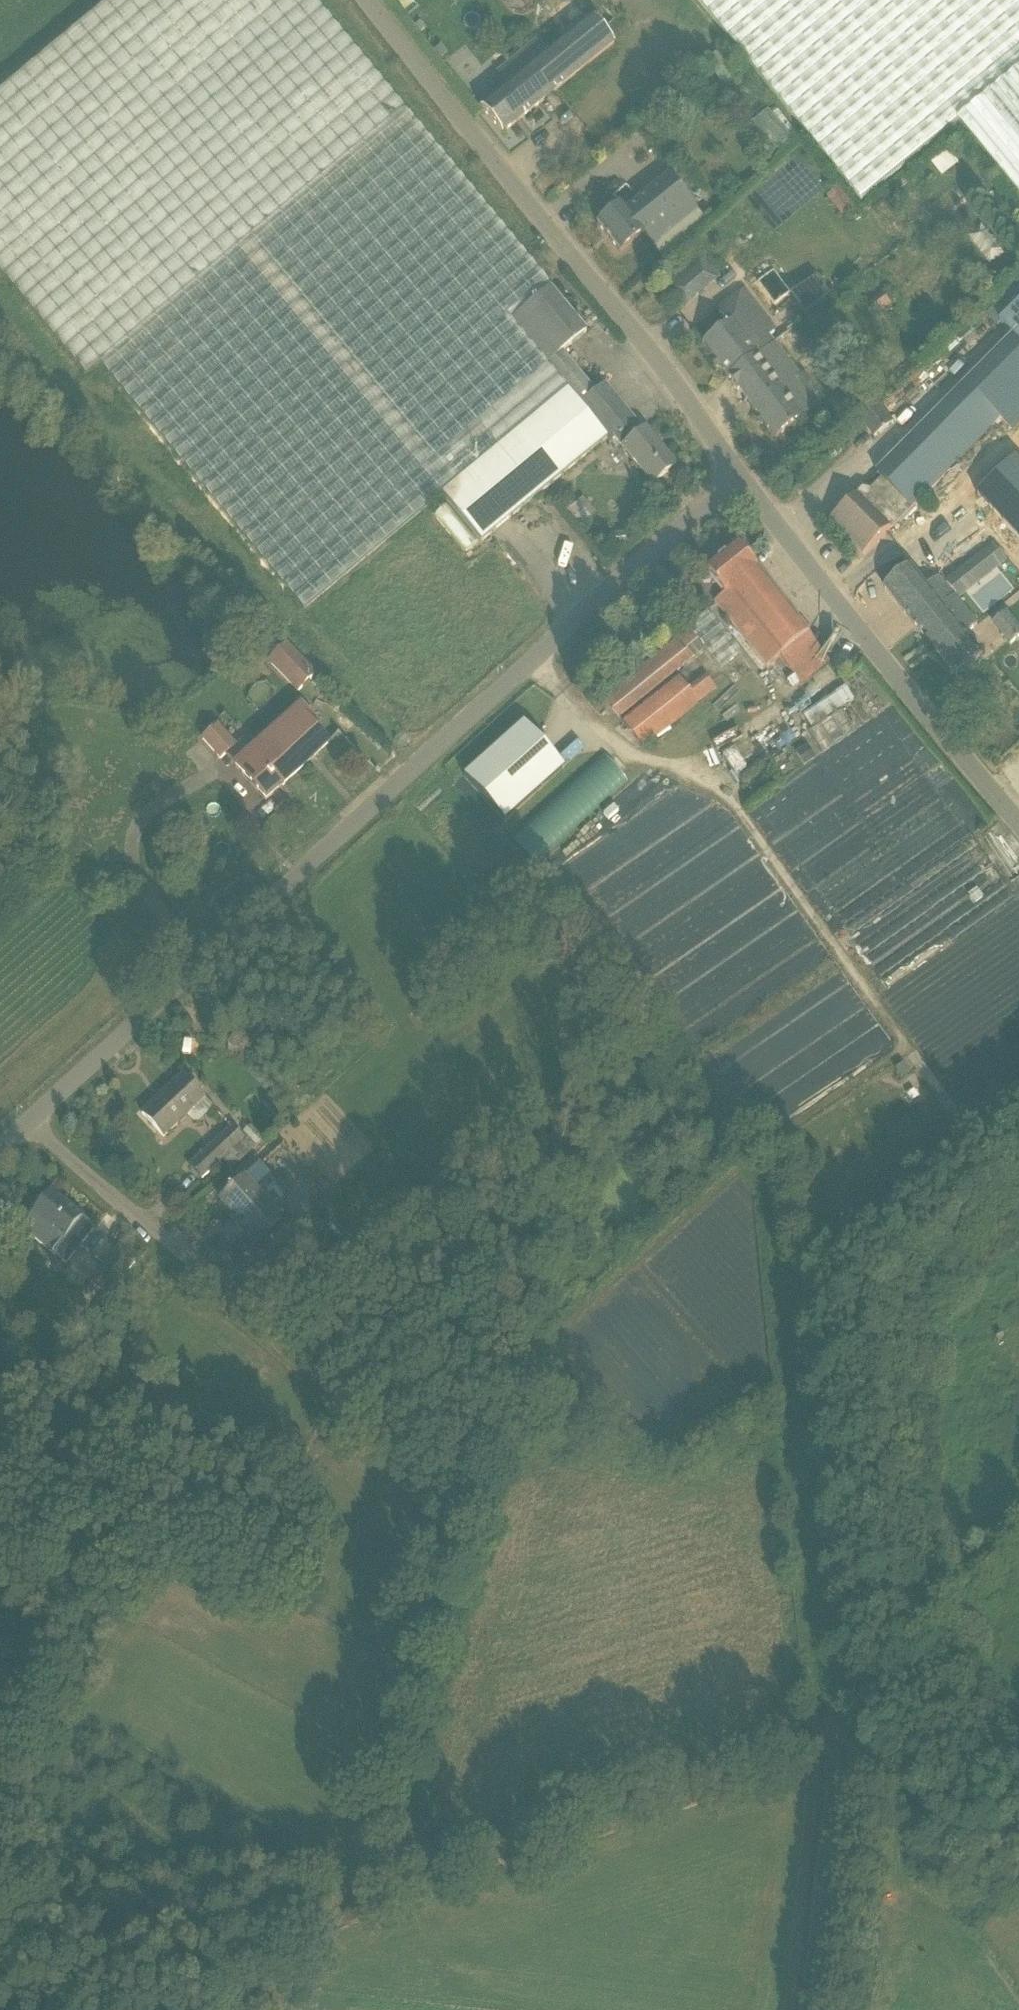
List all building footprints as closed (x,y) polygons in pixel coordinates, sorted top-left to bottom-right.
[(468,527),(481,542),(607,437),(594,423),(620,402),(604,383),(595,391),(563,351),(587,331),(550,288),(552,287),(522,251),(314,0),(110,0),(0,91),(0,273),(85,376),(99,364),(303,610),(442,494),(468,527)] [(969,0),(698,0),(808,134),(969,0)] [(808,134),(862,201),(959,122),(1018,195),(1018,0),(969,0),(808,134)] [(509,64),(519,76),(480,107),(502,134),(614,42),(592,16),(548,52),(538,40),(509,64)] [(420,20),(415,25),(421,32),(426,27),(420,20)] [(448,53),(442,45),(434,51),(441,59),(448,53)] [(620,252),(644,232),(654,244),(697,208),(670,173),(626,209),(622,204),(597,224),(620,252)] [(826,198),(845,215),(855,203),(837,186),(826,198)] [(699,252),(688,262),(709,286),(721,275),(699,252)] [(659,263),(652,270),(661,280),(669,273),(659,263)] [(991,312),(1014,336),(878,473),(884,479),(873,490),(864,487),(830,522),(864,556),(1001,417),(1014,430),(1018,425),(1018,284),(991,312)] [(703,342),(728,376),(774,342),(769,335),(775,330),(744,288),(718,308),(729,322),(703,342)] [(883,291),(871,301),(881,313),(893,304),(883,291)] [(728,376),(745,398),(789,364),(774,342),(728,376)] [(775,438),(815,408),(793,380),(798,376),(789,364),(745,398),(775,438)] [(877,398),(857,414),(875,438),(895,422),(877,398)] [(594,423),(607,437),(618,450),(622,446),(653,485),(676,465),(645,427),(638,434),(631,425),(635,421),(620,402),(594,423)] [(1017,457),(977,495),(1018,539),(1018,459),(1017,457)] [(571,508),(569,506),(564,509),(580,530),(593,520),(579,502),(571,508)] [(715,601),(767,666),(780,656),(808,633),(737,543),(705,569),(725,593),(715,601)] [(958,676),(984,655),(966,633),(978,623),(939,576),(928,585),(911,566),(885,587),(958,676)] [(992,621),(1007,640),(1018,630),(1018,624),(1007,609),(992,621)] [(604,697),(605,698),(620,717),(705,649),(720,668),(741,652),(708,611),(604,697)] [(286,643),(285,644),(267,662),(297,693),(316,674),(286,643)] [(679,674),(623,719),(644,747),(717,688),(705,673),(688,686),(679,674)] [(803,716),(812,729),(855,700),(846,687),(803,716)] [(328,744),(316,731),(321,724),(301,702),(231,765),(265,800),(328,744)] [(810,733),(824,753),(857,729),(842,710),(810,733)] [(522,723),(463,778),(504,821),(562,767),(522,723)] [(237,745),(218,724),(201,739),(220,760),(226,755),(235,747),(237,745)] [(807,744),(796,752),(805,766),(817,758),(807,744)] [(603,756),(511,840),(532,863),(625,779),(603,756)] [(164,1136),(186,1115),(205,1098),(183,1075),(142,1113),(164,1136)] [(203,1178),(224,1158),(233,1168),(253,1149),(232,1126),(190,1165),(203,1178)] [(255,1243),(281,1219),(244,1179),(232,1190),(231,1189),(227,1192),(228,1193),(221,1200),(241,1222),(241,1221),(247,1227),(243,1231),(255,1243)] [(22,1228),(53,1253),(66,1264),(82,1243),(95,1228),(50,1191),(22,1228)] [(90,1282),(107,1297),(123,1277),(105,1262),(90,1282)]
